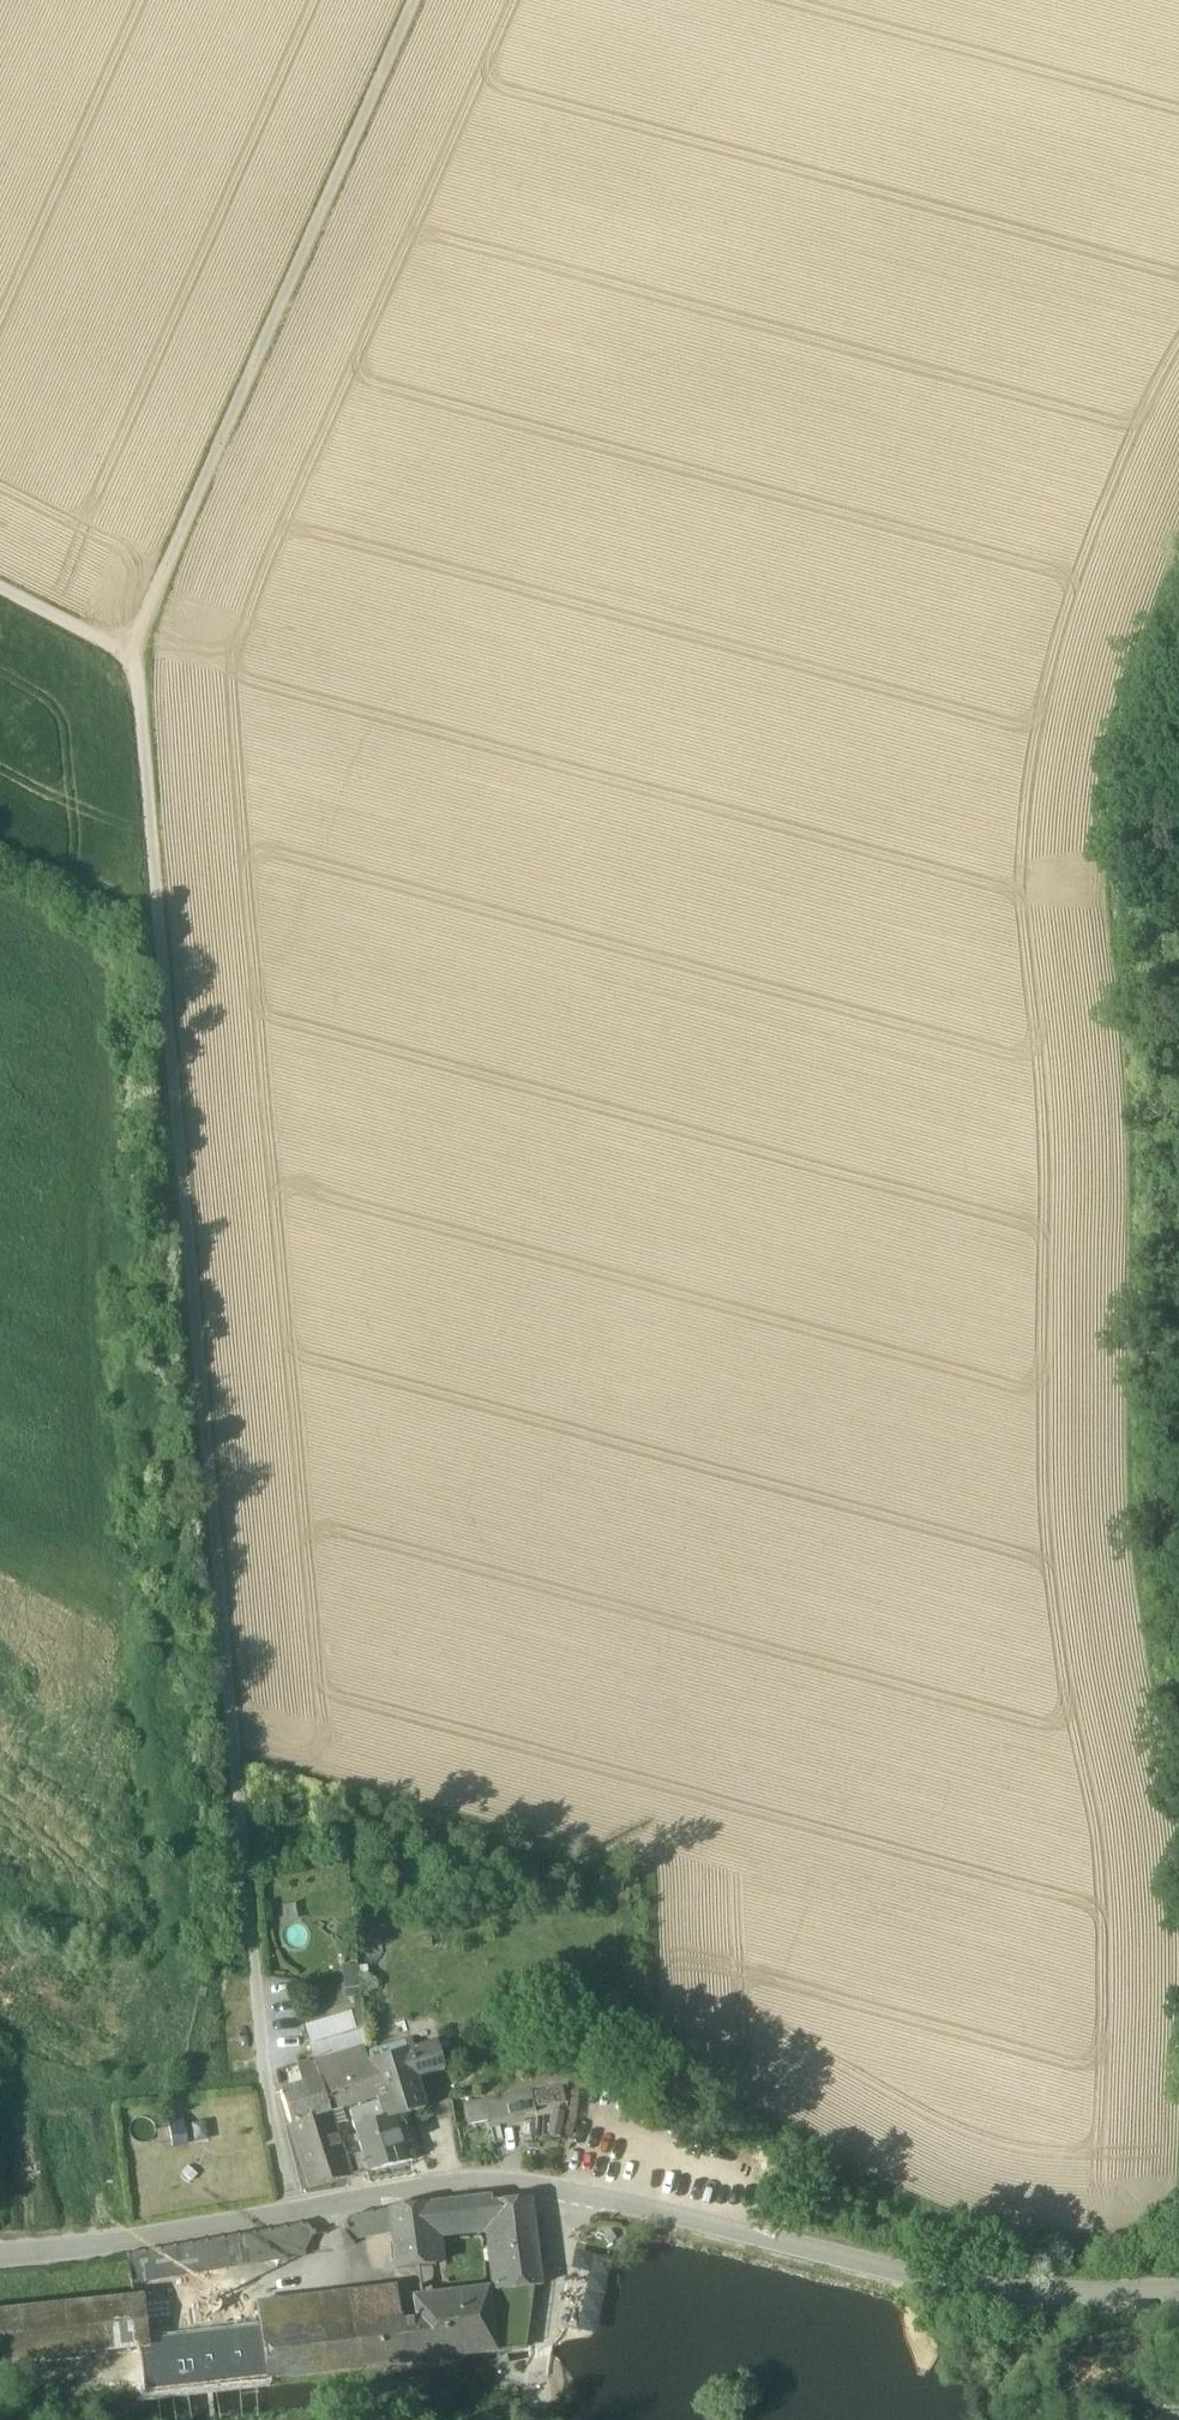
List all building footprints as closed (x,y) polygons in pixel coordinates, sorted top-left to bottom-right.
[(343,1963),(346,2000),(359,1999),(356,1962),(343,1963)] [(363,2031),(309,2047),(314,2067),(363,2051),(363,2053),(365,2053),(363,2031)] [(446,2038),(433,2042),(434,2044),(435,2044),(437,2053),(449,2049),(446,2038)] [(409,2042),(365,2056),(380,2110),(384,2122),(384,2123),(400,2118),(424,2110),(415,2079),(443,2071),(437,2053),(435,2044),(434,2044),(412,2051),(409,2042)] [(363,2051),(314,2067),(320,2084),(330,2114),(377,2100),(363,2053),(363,2051)] [(330,2114),(320,2084),(281,2095),(295,2142),(335,2130),(330,2114)] [(560,2088),(532,2093),(535,2107),(563,2102),(560,2088)] [(532,2093),(465,2105),(469,2126),(536,2114),(532,2093)] [(380,2110),(363,2115),(361,2110),(351,2113),(356,2131),(384,2122),(380,2110)] [(565,2114),(553,2112),(547,2136),(560,2139),(565,2114)] [(384,2122),(356,2131),(363,2155),(368,2173),(413,2162),(400,2118),(384,2123),(384,2122)] [(181,2120),(168,2123),(173,2149),(186,2146),(181,2120)] [(335,2130),(295,2142),(309,2189),(351,2178),(335,2130)] [(363,2155),(356,2157),(361,2176),(368,2173),(363,2155)] [(489,2198),(388,2211),(391,2235),(395,2271),(434,2267),(430,2233),(489,2226),(487,2206),(490,2206),(489,2198)] [(490,2206),(487,2206),(489,2226),(496,2289),(497,2293),(531,2289),(539,2288),(529,2201),(490,2206)] [(388,2211),(353,2217),(344,2231),(345,2234),(355,2239),(391,2235),(388,2211)] [(301,2227),(243,2236),(247,2263),(303,2253),(313,2239),(313,2235),(301,2227)] [(243,2236),(126,2256),(130,2283),(247,2263),(243,2236)] [(395,2288),(256,2305),(260,2335),(355,2324),(399,2319),(395,2288)] [(496,2289),(487,2291),(495,2355),(523,2350),(531,2289),(497,2293),(496,2289)] [(487,2291),(413,2300),(416,2325),(400,2327),(405,2366),(423,2364),(423,2360),(443,2358),(443,2362),(495,2355),(487,2291)] [(0,2314),(0,2363),(7,2362),(8,2367),(18,2366),(18,2361),(94,2353),(95,2358),(105,2357),(104,2352),(136,2349),(148,2348),(148,2346),(143,2299),(0,2314)] [(399,2319),(355,2324),(361,2373),(405,2366),(400,2327),(399,2319)] [(355,2324),(260,2335),(265,2384),(361,2373),(355,2324)] [(260,2335),(166,2344),(170,2394),(265,2384),(260,2335)] [(166,2344),(148,2346),(148,2348),(136,2349),(141,2395),(170,2394),(166,2344)]
